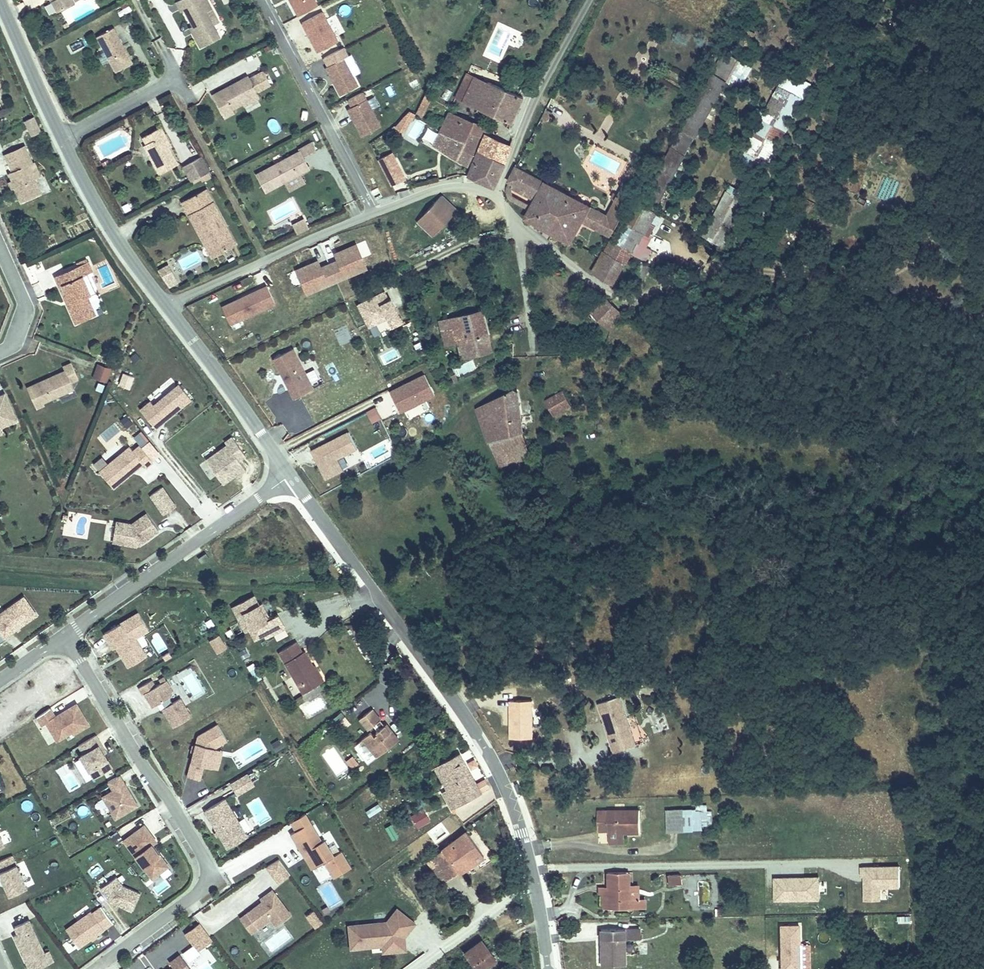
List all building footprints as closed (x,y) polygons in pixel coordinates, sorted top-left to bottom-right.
[(55,20),(73,11),(67,0),(44,0),(55,20)] [(175,10),(180,21),(183,20),(192,37),(195,42),(192,44),(200,58),(219,48),(212,35),(203,18),(208,16),(200,0),(194,0),(175,10)] [(314,0),(290,0),(299,16),(317,6),(314,0)] [(337,41),(322,12),(302,23),(317,52),(337,41)] [(208,16),(203,18),(212,35),(217,33),(208,16)] [(111,35),(93,44),(113,81),(130,71),(111,35)] [(725,53),(643,201),(658,209),(729,82),(735,86),(747,65),(725,53)] [(358,86),(343,58),(326,66),(341,95),(358,86)] [(475,71),(461,96),(509,121),(523,96),(475,71)] [(795,73),(750,157),(766,166),(812,82),(795,73)] [(241,109),(255,101),(269,93),(262,80),(247,88),(247,86),(211,105),(224,128),(233,123),(231,119),(243,113),(241,109)] [(348,109),(362,136),(380,126),(362,92),(348,100),(352,107),(348,109)] [(423,118),(428,103),(421,100),(415,115),(423,118)] [(245,116),(259,108),(255,101),(241,109),(243,113),(245,116)] [(450,109),(440,127),(462,139),(467,131),(470,124),(472,120),(450,109)] [(35,116),(28,119),(35,134),(43,130),(35,116)] [(273,118),(267,124),(275,134),(282,128),(273,118)] [(407,137),(417,141),(424,124),(415,120),(407,137)] [(426,140),(469,165),(477,152),(483,140),(467,131),(462,139),(440,127),(434,124),(426,140)] [(470,124),(467,131),(483,140),(487,133),(470,124)] [(508,157),(511,146),(487,133),(483,140),(477,152),(503,166),(508,157)] [(159,136),(141,146),(145,154),(141,156),(155,183),(175,173),(160,146),(164,144),(159,136)] [(421,137),(414,145),(420,149),(426,140),(421,137)] [(286,181),(299,174),(293,162),(303,157),(316,150),(311,142),(299,149),(300,151),(256,175),(266,192),(286,181)] [(183,148),(189,162),(198,158),(192,144),(183,148)] [(6,154),(9,162),(29,154),(26,146),(6,154)] [(390,187),(406,180),(393,152),(378,159),(390,187)] [(469,165),(464,175),(491,189),(503,166),(477,152),(469,165)] [(29,154),(9,162),(13,172),(10,173),(17,189),(20,196),(27,211),(46,202),(36,178),(30,164),(33,163),(29,154)] [(310,168),(303,157),(293,162),(299,174),(310,168)] [(33,163),(30,164),(36,178),(42,176),(35,162),(33,163)] [(524,216),(572,242),(582,224),(590,207),(521,169),(515,165),(505,182),(505,199),(526,211),(524,216)] [(205,181),(197,166),(179,175),(187,190),(189,190),(198,185),(205,181)] [(414,181),(414,172),(406,172),(406,181),(414,181)] [(299,174),(286,181),(290,190),(304,183),(299,174)] [(733,187),(706,237),(723,246),(750,197),(733,187)] [(623,190),(608,216),(618,222),(634,196),(623,190)] [(450,204),(441,195),(421,214),(437,231),(456,213),(450,204)] [(645,238),(661,211),(658,209),(643,201),(639,199),(627,223),(642,231),(639,235),(643,237),(645,238)] [(179,213),(187,227),(193,224),(215,263),(234,254),(204,200),(179,213)] [(608,216),(590,207),(582,224),(609,239),(618,222),(608,216)] [(456,213),(437,231),(444,239),(460,224),(459,220),(456,213)] [(293,224),(297,234),(308,229),(304,219),(293,224)] [(603,249),(625,261),(636,240),(640,242),(643,237),(639,235),(642,231),(627,223),(615,242),(609,240),(603,249)] [(193,224),(187,227),(208,267),(215,263),(193,224)] [(338,260),(329,264),(336,281),(366,268),(356,244),(345,249),(346,252),(336,257),(338,260)] [(320,246),(313,249),(318,262),(325,259),(320,246)] [(590,271),(609,281),(612,283),(625,261),(603,249),(599,257),(590,271)] [(643,259),(625,292),(630,295),(649,262),(643,259)] [(83,263),(55,276),(59,286),(63,285),(67,293),(71,303),(68,304),(76,324),(96,315),(88,296),(91,295),(83,276),(88,274),(83,263)] [(170,264),(158,269),(167,289),(178,284),(170,264)] [(308,265),(296,270),(307,294),(336,281),(329,264),(321,268),(319,264),(309,268),(308,265)] [(230,322),(275,301),(267,284),(222,304),(230,322)] [(402,323),(391,299),(389,300),(384,292),(358,305),(369,327),(387,318),(392,328),(402,323)] [(603,296),(581,317),(588,326),(593,321),(604,333),(622,316),(603,296)] [(439,348),(454,345),(485,338),(479,309),(433,319),(439,348)] [(485,338),(454,345),(457,361),(488,354),(485,338)] [(458,365),(460,374),(476,371),(474,362),(458,365)] [(284,363),(264,373),(285,413),(304,403),(284,363)] [(65,372),(27,389),(37,409),(45,406),(44,404),(67,393),(66,389),(67,386),(71,384),(79,380),(71,364),(64,368),(65,372)] [(112,369),(98,364),(93,377),(106,383),(112,369)] [(399,413),(434,396),(424,375),(389,392),(399,413)] [(140,386),(147,388),(150,380),(142,378),(140,386)] [(71,384),(67,386),(66,389),(67,393),(74,390),(71,384)] [(156,428),(191,399),(179,384),(153,405),(150,401),(140,409),(156,428)] [(516,389),(513,391),(477,407),(484,459),(507,456),(508,460),(526,458),(522,429),(516,389)] [(560,389),(540,398),(547,415),(567,406),(560,389)] [(1,430),(18,422),(5,394),(0,397),(0,427),(1,430)] [(372,422),(381,419),(376,407),(368,410),(372,422)] [(126,415),(119,420),(126,428),(133,423),(126,415)] [(337,459),(357,449),(349,432),(313,451),(327,479),(343,471),(337,459)] [(244,468),(239,460),(245,456),(232,437),(225,442),(227,445),(206,460),(223,483),(244,468)] [(113,488),(143,464),(146,467),(153,461),(140,445),(133,451),(130,446),(99,471),(113,488)] [(507,456),(484,459),(485,471),(509,468),(508,460),(507,456)] [(150,495),(155,501),(166,493),(162,487),(150,495)] [(155,501),(163,514),(175,506),(166,493),(155,501)] [(136,546),(159,530),(147,513),(131,524),(116,521),(112,542),(136,546)] [(201,563),(209,557),(206,553),(198,559),(201,563)] [(269,619),(264,608),(258,611),(256,608),(259,606),(258,605),(254,596),(233,607),(238,616),(244,613),(251,628),(250,629),(255,639),(265,634),(266,637),(284,628),(278,615),(269,619)] [(36,615),(24,597),(0,614),(0,644),(6,639),(5,637),(36,615)] [(148,645),(141,634),(148,630),(138,613),(116,626),(115,625),(111,628),(111,629),(104,633),(113,649),(116,647),(129,667),(146,657),(141,649),(148,645)] [(251,628),(244,613),(238,616),(246,631),(250,629),(251,628)] [(239,624),(225,630),(229,638),(242,632),(239,624)] [(158,655),(168,649),(158,631),(147,637),(158,655)] [(226,648),(219,635),(210,641),(218,653),(226,648)] [(313,667),(304,651),(302,653),(295,642),(279,651),(303,693),(320,683),(311,668),(313,667)] [(250,656),(246,649),(239,652),(243,660),(250,656)] [(255,681),(261,676),(252,663),(246,667),(255,681)] [(323,681),(314,666),(313,667),(311,668),(320,683),(323,681)] [(191,716),(180,698),(172,703),(169,697),(171,689),(166,680),(155,687),(151,681),(139,688),(143,695),(145,693),(153,707),(161,702),(165,707),(163,709),(173,727),(191,716)] [(308,717),(325,707),(320,697),(303,707),(308,717)] [(620,697),(598,704),(611,743),(633,736),(620,697)] [(74,734),(89,725),(77,704),(55,717),(50,708),(36,717),(42,727),(46,724),(57,741),(72,732),(74,734)] [(380,720),(372,709),(359,719),(368,730),(374,725),(380,720)] [(648,715),(652,733),(668,729),(663,711),(648,715)] [(337,726),(345,717),(340,712),(332,722),(337,726)] [(384,725),(380,720),(374,725),(378,730),(384,725)] [(47,745),(54,742),(47,725),(39,728),(47,745)] [(211,768),(216,751),(214,748),(227,740),(218,725),(198,736),(195,746),(194,753),(187,776),(200,779),(204,766),(211,768)] [(378,758),(400,741),(391,730),(389,732),(384,725),(378,730),(376,732),(377,734),(374,737),(371,732),(363,739),(378,758)] [(112,768),(99,746),(101,744),(96,735),(79,745),(84,754),(80,756),(94,779),(112,768)] [(633,736),(611,743),(614,752),(636,745),(633,736)] [(218,769),(223,751),(214,748),(216,751),(211,768),(218,769)] [(469,787),(458,767),(464,763),(459,754),(438,766),(459,804),(480,793),(475,784),(469,787)] [(346,762),(352,770),(359,764),(353,756),(346,762)] [(475,784),(464,763),(458,767),(469,787),(475,784)] [(237,795),(254,785),(248,774),(230,784),(237,795)] [(138,805),(119,775),(108,782),(113,790),(103,797),(116,818),(138,805)] [(487,789),(482,780),(475,784),(480,793),(487,789)] [(247,837),(225,799),(205,811),(227,848),(247,837)] [(379,804),(365,812),(369,818),(382,810),(379,804)] [(683,809),(666,810),(667,832),(684,831),(683,809)] [(419,829),(431,822),(424,810),(412,817),(419,829)] [(640,810),(598,811),(598,831),(609,831),(609,843),(623,843),(623,833),(640,833),(640,810)] [(296,831),(310,822),(305,813),(291,822),(296,831)] [(322,841),(310,822),(296,831),(291,834),(302,853),(306,851),(308,854),(306,855),(313,868),(324,862),(334,878),(351,868),(341,851),(334,855),(324,840),(322,841)] [(163,860),(155,849),(151,847),(150,846),(156,841),(144,826),(124,841),(152,878),(160,872),(155,866),(163,860)] [(7,830),(0,833),(0,846),(12,841),(7,830)] [(460,873),(484,856),(466,832),(427,860),(443,884),(459,872),(460,873)] [(12,856),(0,861),(0,866),(2,871),(0,872),(0,873),(4,881),(7,879),(9,885),(6,886),(10,895),(35,884),(29,873),(21,876),(12,856)] [(290,874),(279,859),(266,867),(278,883),(290,874)] [(160,872),(168,866),(163,860),(155,866),(160,872)] [(861,866),(861,902),(881,902),(881,889),(899,889),(899,866),(861,866)] [(629,872),(607,872),(608,887),(608,908),(645,908),(645,899),(639,899),(639,886),(629,886),(629,872)] [(680,874),(667,875),(668,886),(681,885),(680,874)] [(123,885),(117,877),(100,888),(110,901),(132,911),(140,893),(123,885)] [(819,902),(819,877),(772,877),(772,902),(819,902)] [(821,895),(827,894),(825,881),(819,882),(821,895)] [(318,890),(328,908),(341,901),(331,883),(318,890)] [(263,901),(274,893),(272,890),(261,898),(263,901)] [(291,915),(274,893),(263,901),(247,913),(258,928),(271,919),(276,926),(291,915)] [(79,947),(113,923),(101,907),(92,913),(91,912),(66,929),(79,947)] [(406,950),(405,937),(401,934),(412,921),(397,909),(387,922),(349,926),(351,946),(393,941),(394,951),(406,950)] [(322,923),(313,911),(307,916),(316,927),(322,923)] [(258,928),(247,913),(241,918),(252,933),(258,928)] [(44,952),(29,920),(15,926),(18,934),(14,935),(26,961),(36,957),(41,967),(53,961),(48,950),(44,952)] [(405,937),(415,923),(412,921),(401,934),(405,937)] [(183,934),(192,947),(182,953),(187,961),(213,945),(200,923),(183,934)] [(778,925),(779,968),(800,968),(800,925),(778,925)] [(636,929),(600,930),(601,966),(625,965),(624,939),(637,939),(636,929)] [(490,951),(481,940),(465,952),(477,968),(483,968),(496,959),(490,951)] [(394,951),(393,941),(351,946),(351,949),(383,945),(383,953),(394,951)] [(499,956),(494,949),(490,951),(496,959),(499,956)] [(179,955),(170,962),(175,968),(189,968),(179,955)] [(36,957),(26,961),(30,968),(36,968),(41,967),(36,957)]
